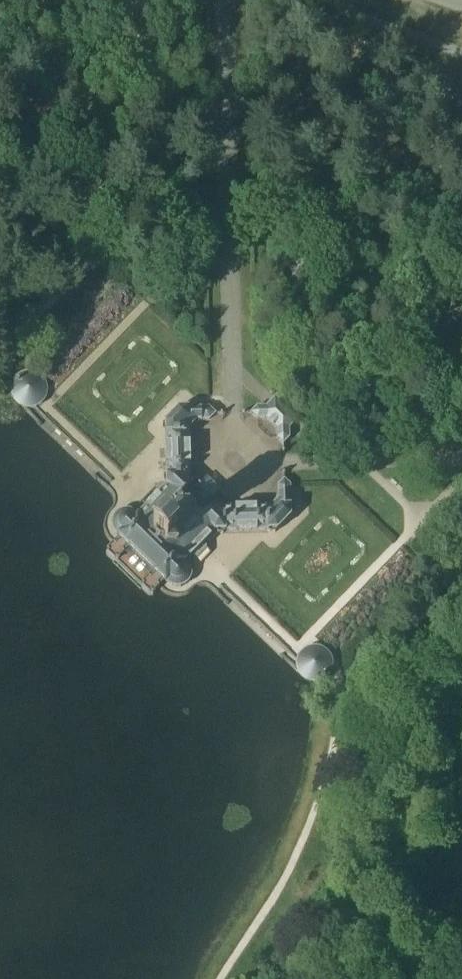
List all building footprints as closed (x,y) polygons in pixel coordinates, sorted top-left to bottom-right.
[(10,386),(9,389),(9,391),(9,393),(10,395),(11,397),(12,399),(14,401),(16,405),(19,406),(22,407),(27,408),(36,407),(39,406),(42,404),(45,401),(46,398),(46,396),(46,390),(46,388),(46,386),(45,383),(45,382),(40,377),(34,374),(27,373),(15,379),(12,382),(11,384),(10,386)] [(256,406),(250,413),(255,420),(266,421),(274,429),(275,438),(282,444),(288,438),(288,428),(297,420),(274,397),(267,405),(256,406)] [(118,541),(106,553),(114,560),(118,557),(143,582),(140,585),(150,594),(161,584),(167,588),(169,589),(173,589),(177,589),(179,588),(182,587),(184,586),(186,584),(188,582),(189,579),(190,577),(190,575),(190,573),(190,570),(190,567),(186,562),(213,532),(276,530),(289,516),(288,484),(283,480),(276,486),(276,500),(267,507),(222,507),(220,500),(219,496),(218,492),(216,489),(211,483),(207,481),(204,480),(201,479),(198,479),(189,480),(187,434),(194,422),(208,421),(214,414),(209,409),(177,410),(163,424),(165,484),(168,489),(160,497),(157,494),(145,506),(147,510),(138,517),(136,514),(132,512),(130,511),(127,511),(123,511),(117,513),(116,514),(114,516),(113,518),(112,520),(112,523),(112,528),(112,529),(112,531),(114,534),(118,541)] [(295,661),(295,664),(295,667),(295,670),(299,677),(304,681),(306,683),(315,684),(320,682),(323,681),(326,679),(329,675),(331,672),(332,669),(332,663),(331,661),(331,659),(329,655),(326,651),(314,647),(309,648),(306,650),(302,651),(299,653),(297,655),(296,657),(295,661)]
